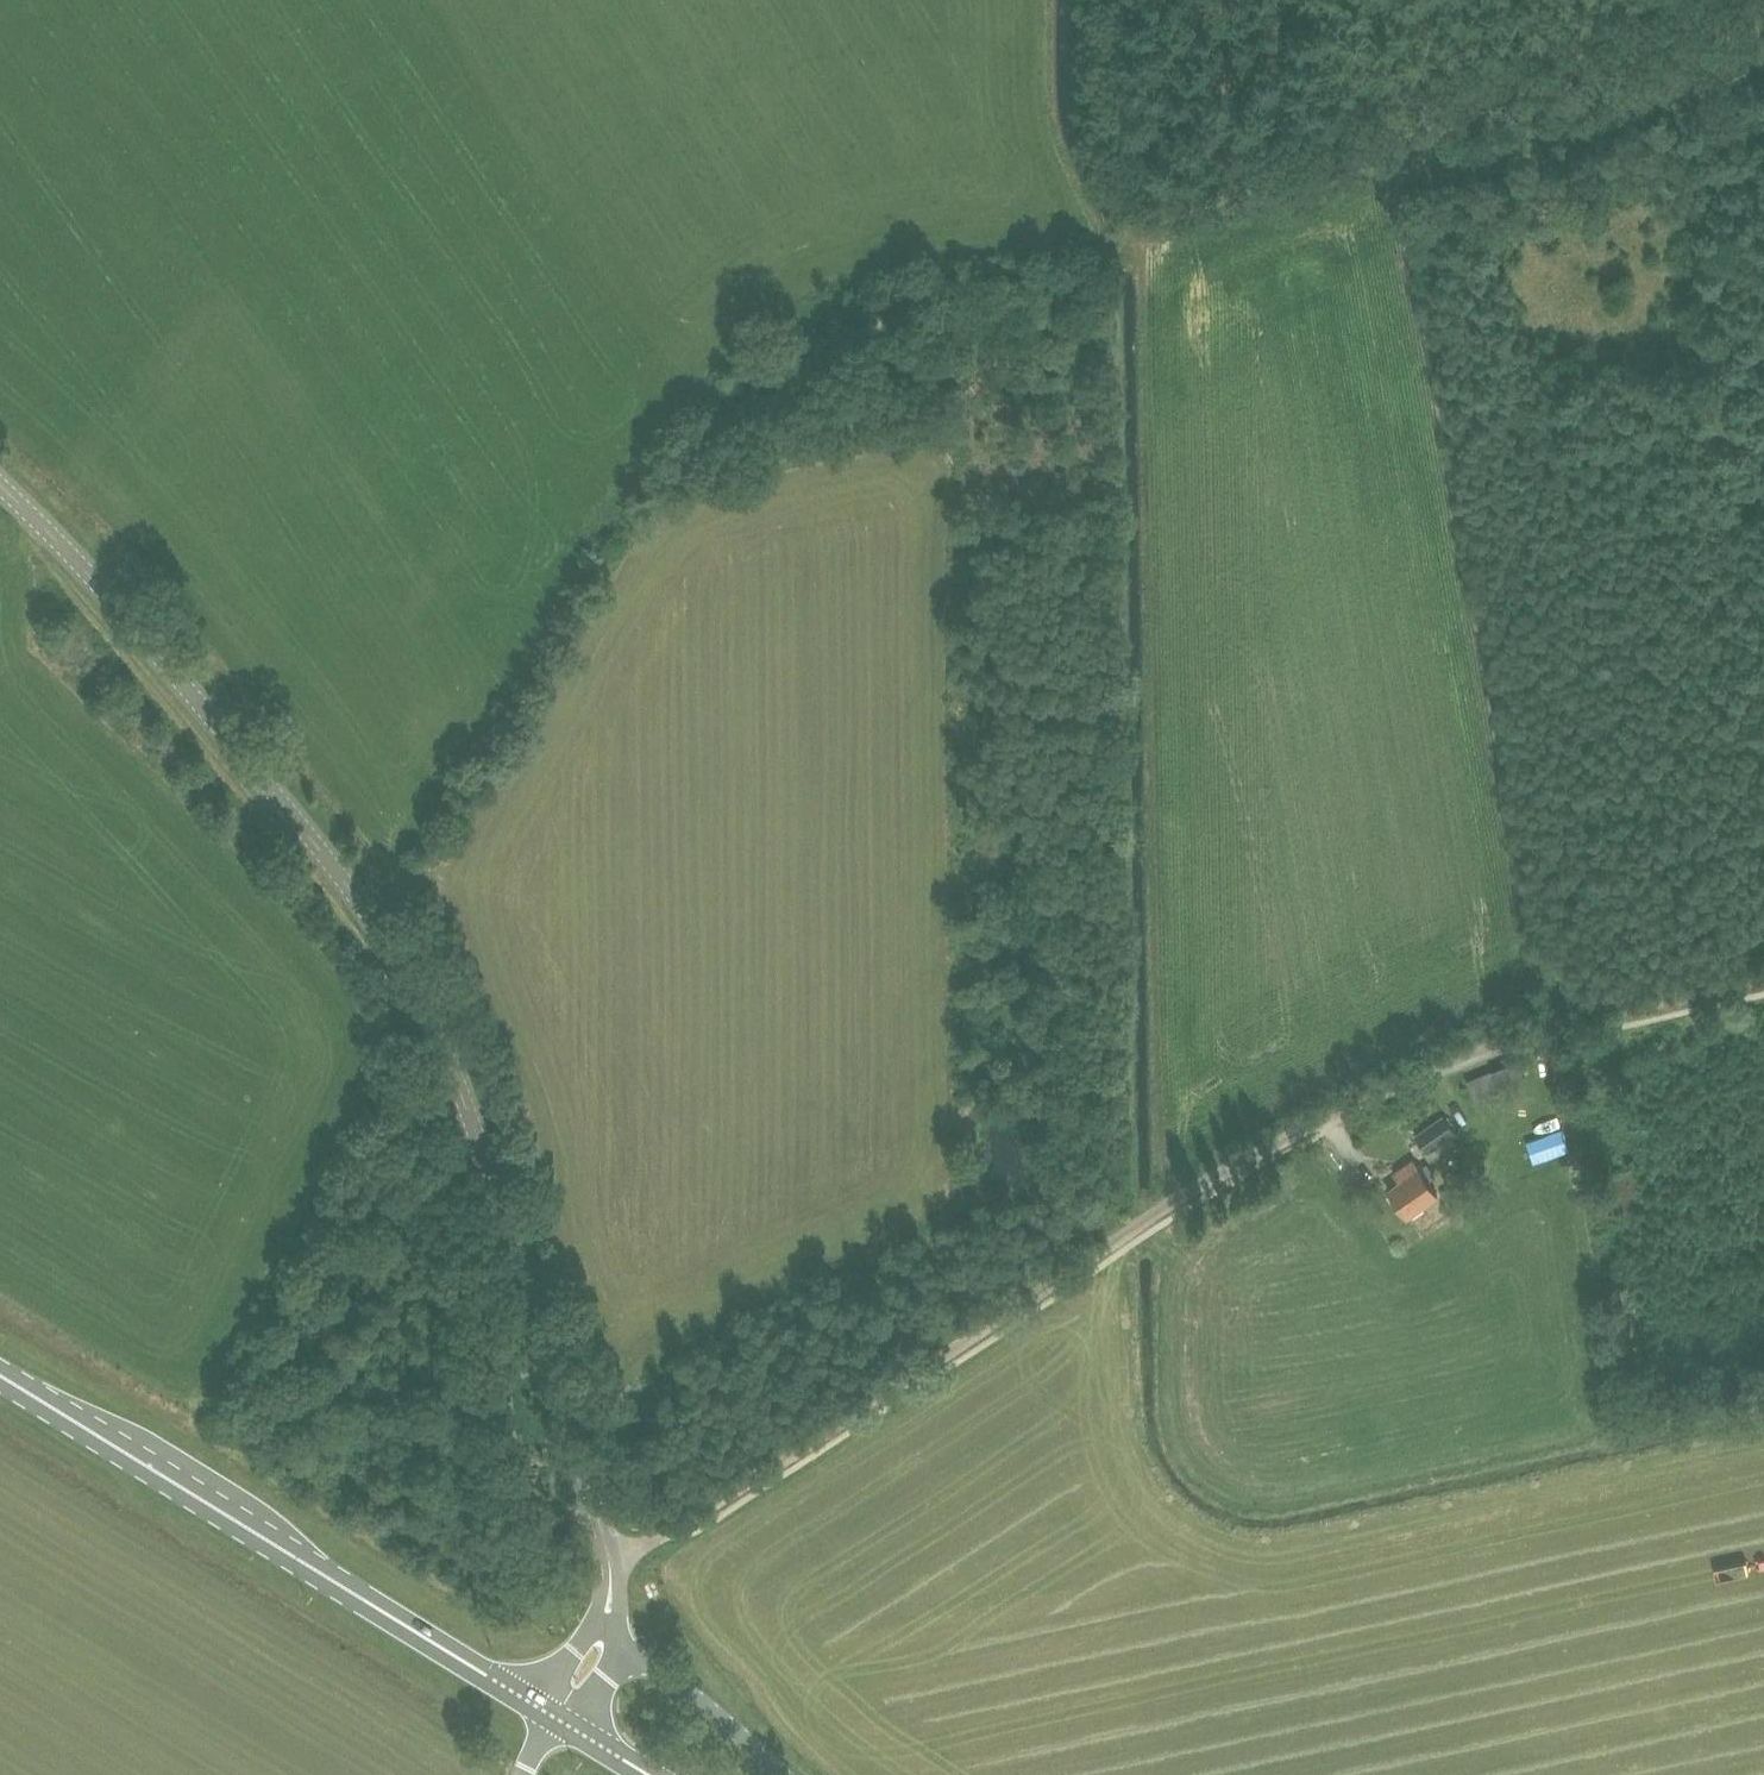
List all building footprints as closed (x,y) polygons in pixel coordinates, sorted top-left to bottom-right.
[(1415,1135),(1428,1154),(1457,1134),(1443,1115),(1415,1135)] [(1407,1216),(1438,1195),(1413,1159),(1394,1172),(1400,1181),(1389,1189),(1407,1216)]
